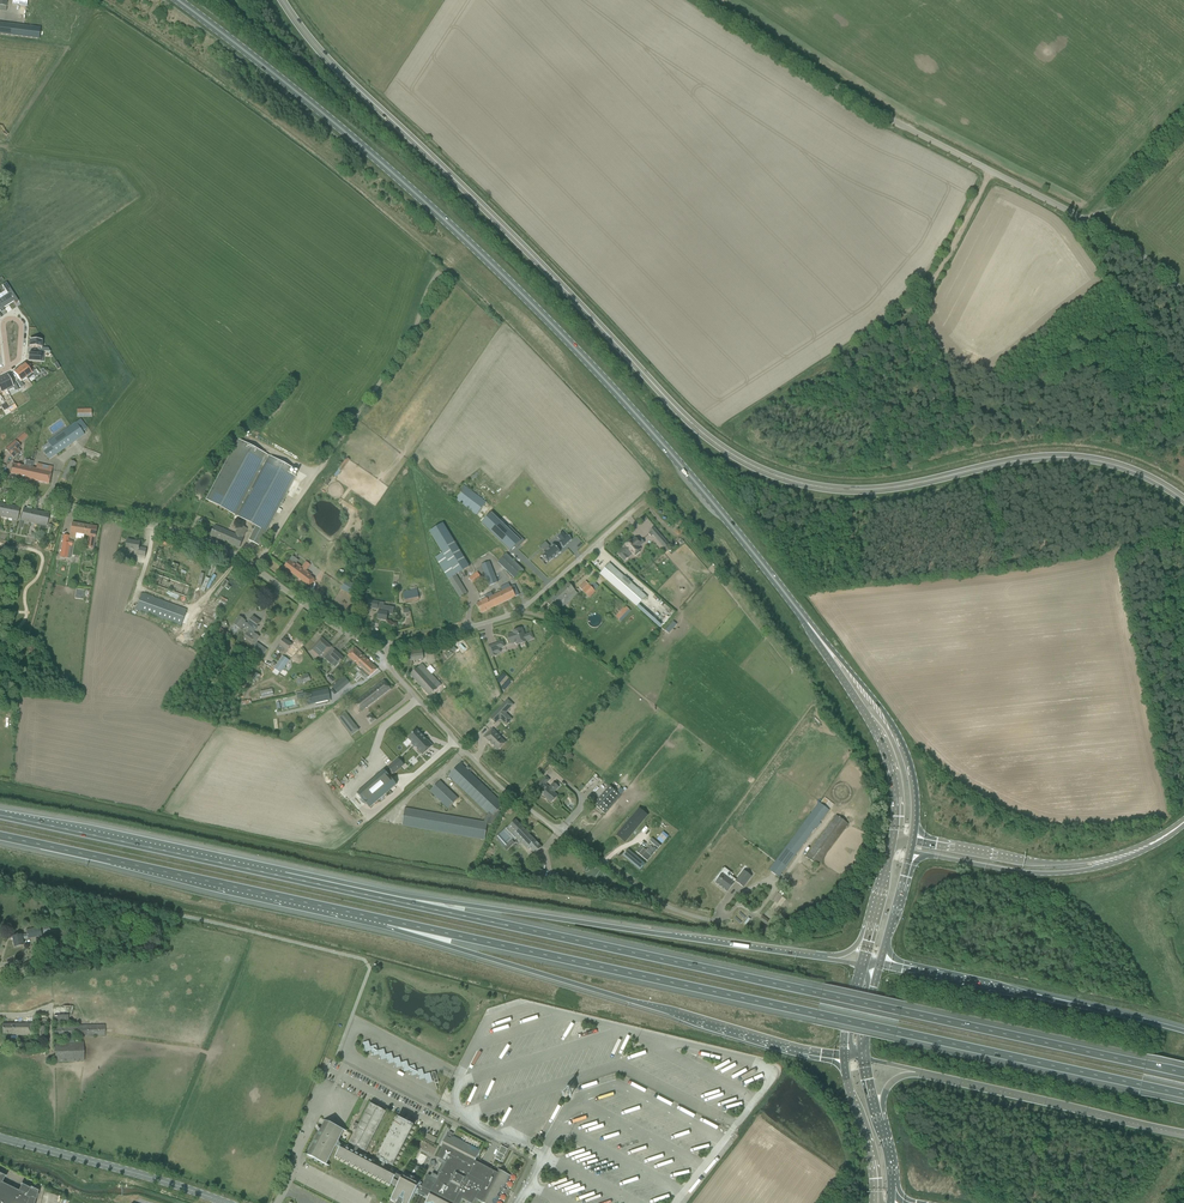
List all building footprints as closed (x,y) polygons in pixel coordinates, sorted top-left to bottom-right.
[(40,28),(0,23),(0,34),(38,39),(40,28)] [(5,291),(1,293),(3,297),(8,305),(14,301),(15,303),(18,301),(6,283),(2,285),(5,291)] [(1,313),(4,311),(3,309),(8,305),(3,297),(0,299),(0,311),(1,313)] [(29,347),(39,348),(38,351),(44,352),(50,352),(48,348),(42,348),(43,341),(29,340),(29,347)] [(28,354),(28,361),(43,362),(44,352),(38,351),(38,355),(28,354)] [(25,364),(19,368),(26,378),(28,380),(33,376),(35,378),(38,375),(33,370),(30,372),(25,364)] [(14,372),(13,372),(19,380),(16,382),(21,388),(24,386),(21,382),(26,378),(19,368),(17,370),(16,369),(13,371),(14,372)] [(4,378),(1,379),(7,390),(7,391),(13,388),(15,391),(18,390),(15,383),(12,385),(7,376),(3,377),(4,378)] [(92,417),(91,409),(80,409),(80,410),(78,409),(78,410),(77,410),(77,417),(83,417),(83,418),(91,418),(92,417)] [(44,451),(44,452),(49,460),(57,455),(85,435),(82,431),(87,428),(81,419),(76,422),(48,442),(48,443),(51,446),(44,451)] [(238,439),(206,500),(237,516),(269,456),(238,439)] [(15,441),(5,450),(10,455),(11,455),(14,458),(20,453),(17,450),(21,447),(15,441)] [(269,456),(237,516),(256,527),(249,540),(259,546),(296,477),(289,473),(292,468),(269,456)] [(67,482),(69,476),(76,463),(70,460),(61,479),(67,482)] [(30,477),(29,480),(48,484),(52,466),(48,465),(47,469),(41,467),(42,464),(38,463),(36,469),(32,468),(30,477)] [(21,478),(29,480),(32,468),(13,464),(11,474),(21,476),(21,478)] [(519,499),(511,511),(521,518),(529,506),(519,499)] [(0,516),(8,518),(11,506),(6,505),(4,505),(2,504),(0,516)] [(12,506),(11,506),(8,518),(17,520),(18,514),(19,508),(14,507),(12,507),(12,506)] [(29,522),(32,510),(23,509),(22,514),(21,520),(29,522)] [(33,511),(32,510),(29,522),(38,524),(40,512),(36,511),(36,512),(33,511)] [(518,544),(522,540),(510,529),(509,531),(487,511),(482,517),(478,522),(508,550),(514,544),(516,546),(518,544)] [(42,513),(40,512),(38,524),(46,526),(48,520),(49,514),(44,513),(44,514),(42,513)] [(84,535),(85,526),(73,524),(73,523),(72,523),(71,529),(70,537),(75,538),(76,534),(84,535)] [(443,553),(435,558),(459,597),(467,593),(456,575),(469,567),(443,524),(430,532),(443,553)] [(235,535),(231,533),(215,526),(213,531),(211,536),(222,541),(239,548),(244,538),(243,538),(248,529),(239,525),(235,535)] [(85,526),(84,535),(89,536),(87,547),(92,548),(96,527),(95,528),(86,526),(85,526)] [(667,544),(654,528),(650,531),(650,532),(648,534),(651,537),(653,535),(656,539),(657,538),(664,547),(667,544)] [(563,532),(557,537),(560,541),(559,542),(563,548),(572,540),(567,534),(566,536),(563,532)] [(64,535),(62,545),(70,546),(72,546),(73,541),(68,540),(69,536),(64,535)] [(639,542),(635,538),(632,541),(631,540),(624,546),(625,548),(618,554),(624,561),(629,558),(626,555),(630,551),(634,556),(635,555),(635,556),(640,552),(639,551),(641,549),(639,547),(645,543),(642,540),(639,542)] [(128,540),(127,546),(126,549),(138,551),(137,555),(145,556),(146,549),(139,548),(140,543),(135,542),(128,541),(128,540)] [(62,545),(60,557),(67,558),(70,546),(62,545)] [(546,561),(548,563),(560,552),(553,545),(550,548),(548,546),(543,550),(545,552),(541,556),(543,557),(542,558),(545,562),(546,561)] [(515,580),(524,571),(506,554),(498,563),(515,580)] [(296,565),(294,564),(289,561),(284,568),(309,587),(313,582),(315,580),(310,576),(311,575),(306,571),(310,565),(306,562),(302,568),(297,564),(296,565)] [(490,561),(481,565),(489,587),(498,582),(490,561)] [(600,574),(637,607),(646,597),(609,564),(600,574)] [(173,581),(149,572),(146,582),(186,597),(190,586),(173,581)] [(481,577),(477,572),(469,578),(472,583),(481,577)] [(205,592),(210,579),(207,578),(201,590),(205,592)] [(342,588),(351,594),(355,587),(346,581),(342,588)] [(589,598),(595,592),(600,588),(593,581),(582,591),(589,598)] [(486,599),(484,600),(477,604),(481,614),(519,595),(515,586),(511,588),(509,583),(500,587),(502,591),(493,596),(491,593),(485,596),(486,599)] [(575,589),(569,583),(548,601),(554,608),(558,605),(565,605),(565,599),(575,589)] [(420,600),(417,589),(403,592),(405,603),(420,600)] [(181,626),(187,610),(142,593),(136,609),(181,626)] [(369,602),(368,608),(377,609),(378,608),(379,609),(379,612),(378,619),(386,621),(387,615),(388,614),(389,614),(390,607),(385,606),(384,606),(385,603),(369,600),(369,602)] [(631,611),(626,606),(615,617),(621,622),(631,611)] [(239,616),(233,624),(240,629),(241,628),(245,622),(246,621),(239,616)] [(249,631),(244,638),(254,645),(260,637),(254,633),(256,630),(257,630),(259,626),(258,625),(260,622),(253,617),(249,622),(247,624),(252,627),(249,631)] [(600,617),(590,617),(589,626),(599,626),(600,617)] [(513,633),(507,635),(511,645),(516,643),(517,645),(526,642),(526,641),(528,640),(534,639),(531,633),(526,635),(525,635),(522,628),(513,632),(513,633)] [(321,638),(308,652),(319,662),(324,658),(332,666),(336,661),(339,664),(344,659),(336,651),(331,655),(329,653),(333,648),(321,638)] [(280,644),(279,645),(284,648),(281,652),(285,655),(286,653),(292,657),(295,653),(294,652),(297,649),(292,645),(284,639),(280,644)] [(493,645),(488,647),(492,658),(496,656),(495,653),(501,651),(500,649),(505,647),(503,642),(493,646),(493,645)] [(257,643),(253,649),(258,652),(262,646),(257,643)] [(357,665),(364,657),(355,648),(351,652),(348,656),(357,665)] [(424,659),(422,649),(409,651),(410,661),(424,659)] [(283,657),(277,665),(283,669),(289,661),(287,659),(283,657)] [(358,667),(357,669),(368,679),(369,677),(378,669),(370,662),(367,659),(364,657),(357,665),(359,666),(358,667)] [(428,679),(432,675),(422,664),(410,675),(421,687),(429,680),(428,679)] [(298,679),(295,680),(298,686),(303,684),(311,680),(308,674),(301,677),(300,677),(301,678),(298,679)] [(429,680),(421,687),(430,696),(442,685),(432,675),(428,679),(429,680)] [(344,677),(333,687),(338,693),(350,683),(344,677)] [(361,713),(391,689),(384,681),(354,704),(361,713)] [(328,689),(306,694),(309,705),(331,700),(328,689)] [(450,691),(443,696),(449,703),(455,697),(450,691)] [(504,703),(490,718),(496,724),(500,720),(503,717),(509,723),(512,719),(506,713),(507,713),(510,709),(504,703)] [(338,719),(342,724),(349,718),(346,713),(338,719)] [(371,713),(365,718),(370,724),(376,719),(371,713)] [(353,737),(360,731),(356,726),(349,732),(353,737)] [(501,737),(493,729),(484,738),(498,751),(506,743),(500,738),(501,737)] [(417,730),(408,738),(412,743),(411,744),(415,748),(416,746),(418,749),(418,750),(423,755),(433,746),(427,740),(427,741),(417,730)] [(398,759),(388,767),(388,768),(393,774),(404,765),(398,759)] [(460,763),(456,768),(448,776),(488,814),(485,817),(485,822),(405,808),(402,825),(485,840),(487,824),(491,825),(501,812),(499,810),(503,805),(460,763)] [(384,770),(357,794),(369,808),(397,785),(390,777),(385,771),(384,770)] [(546,777),(539,785),(545,789),(546,788),(547,790),(542,795),(551,803),(557,796),(554,793),(558,788),(553,783),(550,788),(546,784),(549,780),(546,777)] [(447,808),(448,809),(458,798),(441,781),(430,792),(447,808)] [(621,796),(610,787),(594,805),(605,814),(621,796)] [(779,878),(801,847),(829,810),(819,803),(769,870),(779,878)] [(638,810),(617,836),(622,840),(633,827),(636,830),(646,817),(638,810)] [(806,857),(810,860),(817,866),(848,824),(837,816),(806,857)] [(535,854),(536,853),(541,848),(515,820),(511,824),(506,829),(513,837),(515,835),(528,850),(530,847),(535,854)] [(497,836),(495,838),(504,848),(506,845),(497,836)] [(652,838),(649,841),(658,848),(661,846),(652,838)] [(642,856),(648,861),(657,851),(651,846),(642,856)] [(628,849),(623,856),(640,870),(645,864),(628,849)] [(729,878),(732,873),(724,868),(716,879),(717,880),(715,883),(728,892),(735,882),(729,878)] [(527,876),(543,879),(545,871),(535,869),(535,870),(528,869),(527,876)] [(735,882),(743,887),(751,877),(744,871),(735,882)] [(778,904),(783,897),(778,893),(773,901),(778,904)] [(736,931),(741,925),(748,916),(744,913),(740,910),(733,919),(728,925),(736,931)] [(766,924),(769,921),(762,916),(760,920),(766,924)] [(42,936),(40,927),(26,930),(27,934),(21,935),(12,937),(14,947),(23,945),(22,940),(28,938),(28,939),(42,936)] [(39,1016),(36,1037),(46,1038),(48,1018),(39,1016)] [(12,1036),(33,1036),(33,1024),(2,1025),(3,1034),(12,1034),(12,1036)] [(69,1036),(69,1043),(54,1043),(55,1062),(84,1061),(83,1042),(76,1043),(75,1037),(105,1036),(104,1025),(54,1027),(55,1037),(69,1036)] [(359,1125),(355,1123),(351,1129),(353,1130),(356,1131),(349,1143),(366,1152),(386,1112),(370,1103),(359,1125)] [(398,1118),(383,1148),(378,1158),(394,1166),(415,1127),(398,1118)] [(307,1155),(326,1165),(344,1131),(325,1121),(307,1155)] [(436,1138),(423,1132),(420,1137),(434,1144),(436,1138)] [(447,1135),(447,1134),(440,1146),(442,1147),(437,1157),(443,1160),(434,1178),(428,1175),(422,1186),(419,1185),(422,1178),(405,1170),(402,1177),(396,1174),(398,1170),(343,1142),(336,1155),(391,1184),(394,1179),(399,1181),(391,1197),(397,1200),(397,1199),(398,1200),(396,1202),(397,1202),(402,1202),(403,1202),(409,1202),(416,1191),(418,1193),(418,1194),(424,1197),(425,1196),(428,1197),(425,1202),(427,1202),(460,1202),(461,1202),(463,1202),(477,1202),(478,1200),(483,1202),(496,1202),(502,1192),(501,1191),(501,1190),(504,1192),(505,1189),(503,1187),(504,1187),(510,1175),(497,1169),(496,1172),(485,1166),(483,1169),(479,1167),(479,1165),(475,1162),(480,1151),(453,1137),(452,1138),(451,1137),(453,1135),(449,1133),(448,1135),(447,1135)] [(495,1159),(501,1162),(508,1149),(502,1145),(495,1159)] [(36,1195),(37,1192),(34,1191),(34,1190),(22,1184),(18,1191),(2,1183),(5,1176),(0,1174),(0,1202),(35,1202),(36,1195)]
